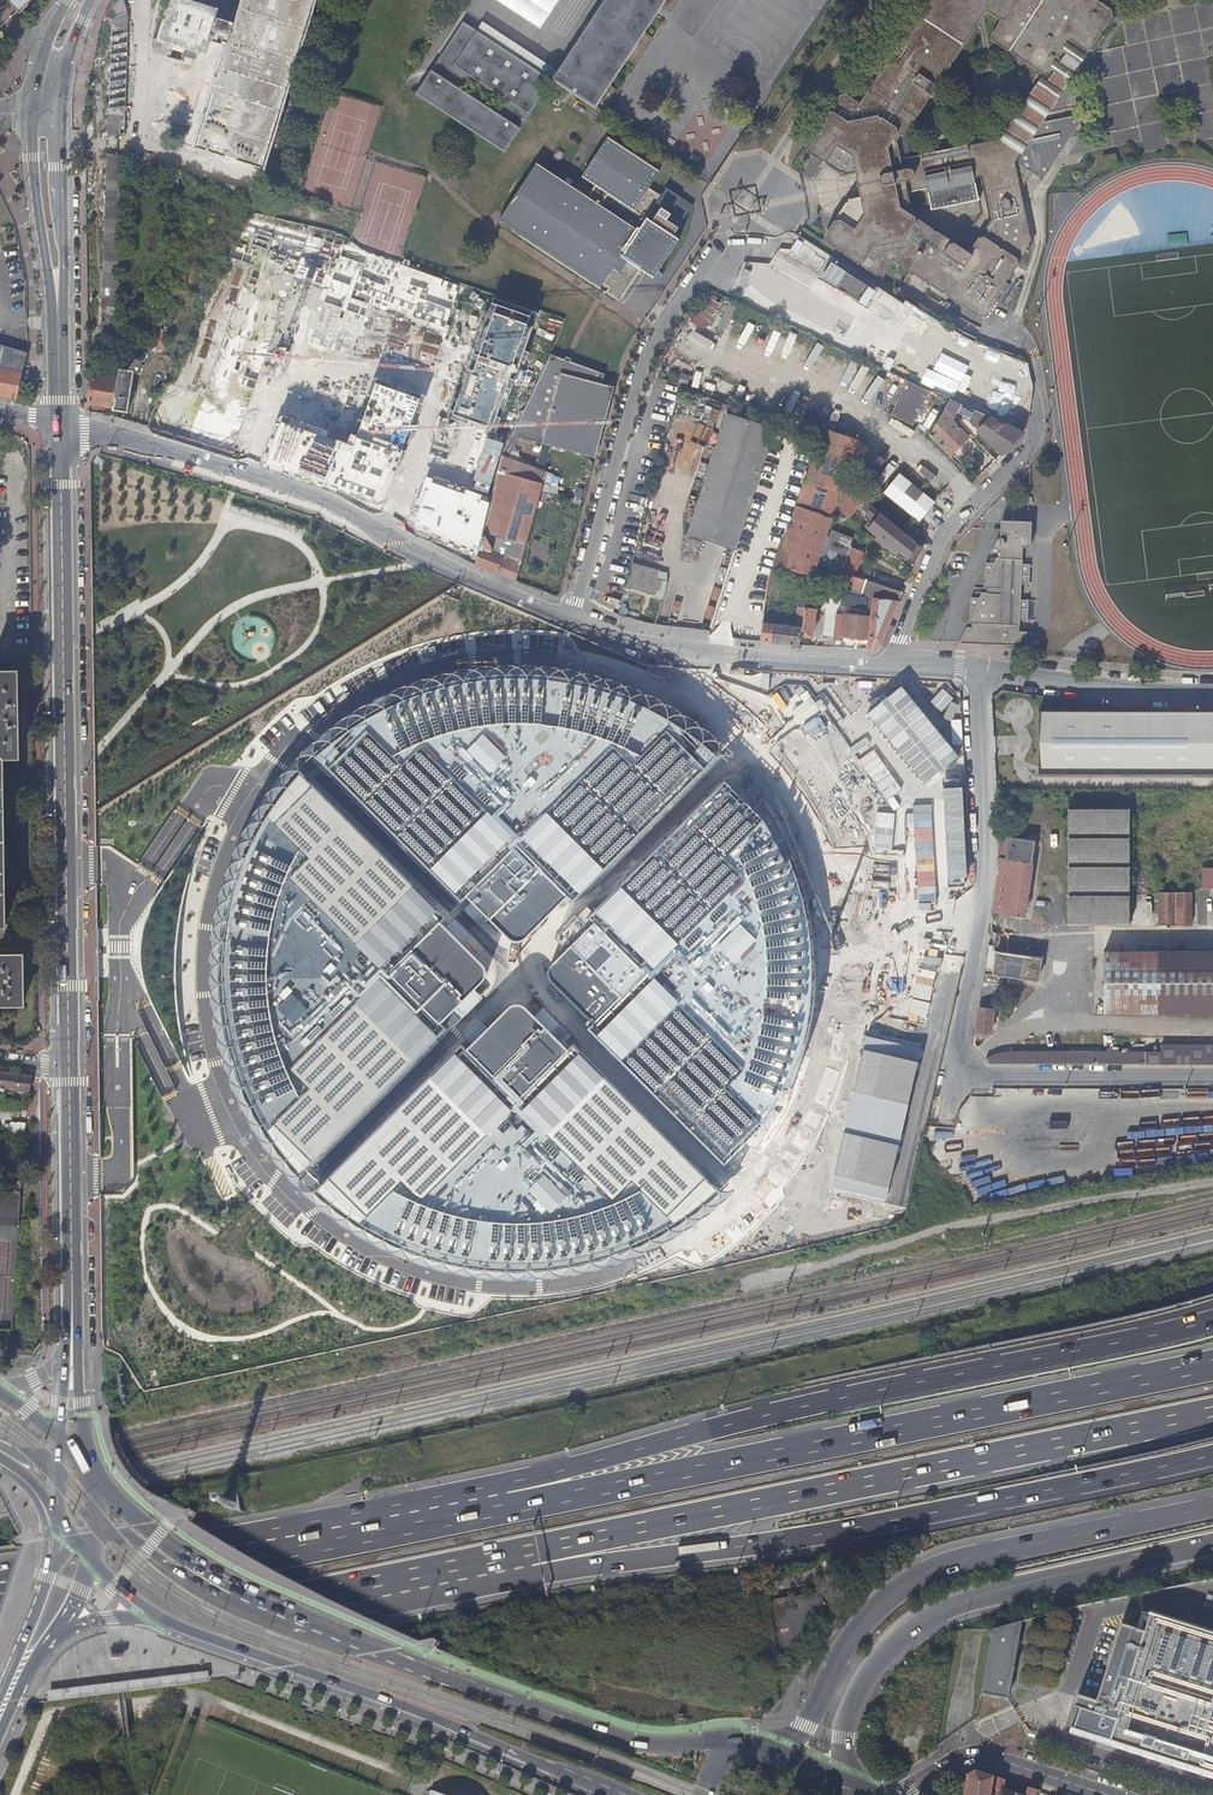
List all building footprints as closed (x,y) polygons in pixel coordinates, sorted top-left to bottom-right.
[(29,0),(11,0),(20,9),(29,0)] [(114,1),(109,9),(105,16),(112,20),(108,136),(125,134),(129,16),(125,0),(114,0),(114,1)] [(160,42),(206,56),(211,42),(228,47),(196,148),(263,169),(316,0),(243,0),(235,23),(218,18),(221,9),(193,0),(173,0),(160,42)] [(543,30),(562,0),(496,0),(543,30)] [(551,80),(603,114),(618,91),(609,86),(626,60),(635,65),(653,38),(645,33),(661,7),(670,13),(674,6),(678,0),(604,0),(551,80)] [(908,34),(908,35),(905,35),(897,48),(898,52),(895,53),(885,68),(885,71),(882,72),(872,88),(874,93),(876,94),(867,108),(864,106),(859,108),(850,102),(817,155),(847,175),(861,171),(862,176),(866,178),(868,184),(870,190),(867,195),(867,200),(853,203),(847,212),(832,234),(884,268),(891,259),(909,271),(914,270),(964,303),(963,304),(964,308),(981,319),(984,319),(986,317),(997,301),(996,299),(999,299),(1002,301),(1011,288),(1012,285),(1010,283),(1009,281),(1011,281),(1021,266),(1021,263),(1024,262),(1034,247),(1033,244),(1035,244),(1027,203),(1002,187),(990,207),(992,222),(982,236),(983,239),(980,240),(971,252),(957,243),(953,244),(913,219),(915,215),(911,193),(918,191),(929,189),(932,199),(934,209),(981,200),(978,179),(991,175),(995,177),(994,179),(998,181),(1002,175),(998,173),(1007,161),(998,155),(1008,139),(1002,140),(902,161),(898,145),(895,134),(898,131),(901,132),(905,130),(911,122),(910,118),(910,117),(908,115),(923,91),(932,97),(941,85),(940,82),(943,81),(952,67),(952,63),(955,62),(964,48),(963,45),(967,44),(976,30),(973,28),(975,24),(972,22),(974,19),(971,16),(978,6),(1000,20),(991,34),(993,42),(1008,51),(1009,51),(1010,54),(1009,55),(1010,57),(1025,66),(1026,64),(1029,63),(1030,65),(1044,75),(1051,73),(1052,72),(1058,62),(1059,60),(1058,54),(1068,39),(1086,50),(1091,50),(1094,51),(1104,36),(1102,33),(1101,31),(1103,31),(1106,32),(1116,17),(1114,15),(1114,11),(1115,7),(1104,0),(1040,0),(1039,1),(1039,0),(927,0),(928,1),(932,1),(933,4),(940,9),(932,21),(924,16),(919,17),(916,17),(908,31),(908,34)] [(549,84),(551,80),(462,22),(439,58),(470,79),(505,101),(497,113),(462,91),(445,79),(431,70),(415,95),(503,153),(549,84)] [(1043,125),(1070,83),(1087,57),(1069,45),(1064,52),(1066,54),(1060,63),(1058,62),(1052,72),(1053,74),(1049,81),(1042,78),(1002,140),(1008,139),(998,155),(1007,161),(998,173),(1002,175),(998,181),(994,179),(993,181),(1002,187),(1027,203),(1023,186),(1019,183),(1016,187),(1007,181),(1017,162),(1018,163),(1043,125)] [(439,58),(431,70),(445,79),(462,91),(470,79),(439,58)] [(1212,138),(1212,96),(1210,82),(1185,87),(1195,141),(1212,138)] [(553,84),(547,92),(561,101),(566,93),(553,84)] [(1088,114),(1043,125),(1018,163),(1017,162),(1007,181),(1016,187),(1019,183),(1023,186),(1026,188),(1035,174),(1042,178),(1043,185),(1088,114)] [(679,240),(674,237),(678,229),(652,211),(661,197),(649,189),(659,172),(608,138),(582,177),(596,186),(588,198),(537,165),(498,223),(619,301),(640,270),(654,279),(679,240)] [(191,175),(258,193),(262,194),(267,175),(196,156),(191,175)] [(690,321),(704,330),(721,304),(707,295),(690,321)] [(0,345),(0,369),(22,373),(27,353),(0,345)] [(673,351),(671,358),(689,363),(691,355),(673,351)] [(550,353),(512,434),(587,455),(605,384),(601,382),(604,372),(550,353)] [(24,400),(28,380),(21,378),(22,373),(0,369),(0,395),(24,400)] [(113,407),(113,411),(128,413),(135,371),(119,369),(117,379),(113,407)] [(93,376),(89,404),(113,407),(117,379),(93,376)] [(906,384),(890,417),(909,427),(927,394),(906,384)] [(951,401),(945,410),(953,418),(957,411),(979,429),(986,422),(988,424),(979,432),(997,451),(1014,434),(1007,427),(951,401)] [(691,533),(739,551),(780,435),(732,417),(691,533)] [(945,426),(939,420),(934,428),(938,433),(934,438),(949,455),(967,438),(951,421),(945,426)] [(815,448),(774,569),(777,570),(779,567),(813,578),(813,577),(818,564),(826,539),(836,510),(844,486),(850,469),(859,443),(821,430),(815,448)] [(885,463),(859,443),(850,469),(869,483),(885,463)] [(475,565),(515,581),(539,493),(545,474),(501,456),(483,527),(485,528),(482,540),(474,565),(475,565)] [(430,462),(406,525),(443,539),(454,510),(434,503),(447,468),(430,462)] [(890,466),(879,484),(884,488),(896,469),(890,466)] [(898,476),(883,495),(889,499),(902,479),(898,476)] [(902,479),(889,499),(918,523),(934,503),(902,479)] [(864,502),(844,486),(836,510),(850,521),(864,502)] [(907,536),(881,516),(869,532),(887,545),(888,544),(914,562),(919,547),(914,543),(907,536)] [(630,586),(665,596),(673,571),(652,566),(653,563),(658,564),(669,524),(651,519),(641,560),(643,561),(643,563),(636,561),(630,586)] [(963,630),(956,645),(1024,648),(1025,634),(1019,633),(1019,623),(1033,623),(1033,603),(1020,602),(1021,586),(1027,587),(1028,566),(1020,565),(1022,538),(1024,538),(1024,530),(1024,529),(1021,526),(1019,525),(1015,524),(1001,524),(1000,536),(1005,537),(1005,544),(1003,544),(1001,541),(999,540),(998,540),(996,540),(995,541),(988,555),(996,555),(996,560),(993,560),(990,565),(980,566),(981,586),(979,591),(982,592),(981,596),(978,595),(976,599),(966,600),(968,619),(965,626),(968,627),(968,632),(963,630)] [(826,539),(818,564),(851,575),(854,576),(861,555),(851,551),(851,548),(826,539)] [(818,564),(813,577),(847,588),(851,575),(818,564)] [(673,571),(665,596),(667,596),(673,571)] [(874,571),(870,581),(895,589),(898,579),(874,571)] [(851,575),(847,588),(859,592),(869,598),(867,618),(836,614),(833,637),(833,641),(843,641),(843,638),(868,640),(867,651),(871,651),(879,647),(902,592),(895,589),(870,581),(854,576),(851,575)] [(763,624),(761,642),(798,646),(800,635),(806,601),(800,601),(796,628),(763,624)] [(816,603),(806,601),(800,635),(811,637),(816,603)] [(836,614),(841,603),(822,602),(821,619),(824,620),(823,636),(833,637),(836,614)] [(744,632),(744,639),(761,642),(763,624),(740,621),(738,631),(744,632)] [(318,763),(516,949),(725,748),(688,717),(659,700),(628,685),(590,675),(539,666),(507,664),(458,669),(414,681),(370,706),(318,763)] [(5,924),(3,756),(20,756),(18,671),(0,672),(0,924),(5,924)] [(870,714),(926,786),(962,758),(905,687),(870,714)] [(942,713),(955,699),(943,688),(931,702),(942,713)] [(747,692),(746,719),(793,721),(794,694),(747,692)] [(1039,717),(1039,773),(1212,774),(1212,715),(1039,714),(1039,717)] [(886,820),(911,803),(856,722),(831,739),(886,820)] [(730,773),(548,959),(547,962),(546,966),(547,972),(589,1017),(585,1022),(725,1169),(734,1168),(742,1160),(763,1132),(790,1086),(801,1065),(810,1042),(817,1015),(820,989),(821,955),(818,930),(814,910),(807,889),(800,871),(786,845),(773,825),(760,809),(730,773)] [(311,1173),(490,984),(492,981),(493,977),(491,971),(448,927),(453,921),(310,777),(302,778),(294,786),(273,814),(246,861),(236,882),(228,905),(221,932),(218,959),(218,992),(221,1017),(226,1037),(233,1058),(240,1076),(254,1102),(268,1122),(281,1137),(311,1173)] [(942,797),(962,797),(961,778),(942,779),(942,797)] [(1128,927),(1130,813),(1069,813),(1066,926),(1128,927)] [(849,867),(866,889),(938,837),(921,815),(849,867)] [(1004,833),(996,832),(996,838),(1004,839),(1005,859),(1000,859),(999,849),(997,848),(998,876),(993,911),(1023,916),(1034,843),(1011,840),(1011,834),(1004,834),(1004,833)] [(850,876),(839,885),(853,903),(865,895),(850,876)] [(1158,892),(1158,925),(1189,925),(1190,892),(1158,892)] [(22,1004),(22,955),(9,955),(9,949),(0,949),(0,1004),(22,1004)] [(992,974),(984,973),(975,1030),(988,1033),(996,985),(997,985),(999,975),(1037,980),(1040,958),(996,952),(992,974)] [(1106,952),(1105,1012),(1212,1013),(1212,953),(1106,952)] [(921,964),(892,977),(904,1002),(933,989),(921,964)] [(884,984),(877,987),(885,1002),(891,999),(884,984)] [(717,1187),(520,992),(317,1179),(352,1209),(386,1239),(416,1250),(455,1260),(495,1262),(538,1260),(587,1255),(631,1237),(674,1211),(717,1187)] [(877,1038),(843,1190),(886,1200),(919,1048),(877,1038)] [(1212,1053),(1212,1047),(1212,1045),(1161,1044),(1161,1052),(1007,1051),(1007,1063),(1212,1064),(1212,1053)] [(1007,1063),(1007,1051),(983,1054),(985,1055),(988,1063),(1007,1063)] [(31,1076),(0,1072),(0,1086),(29,1090),(31,1076)] [(10,1121),(9,1136),(25,1137),(25,1122),(10,1121)] [(398,1289),(405,1277),(396,1272),(390,1284),(398,1289)] [(235,1508),(239,1493),(226,1489),(222,1504),(235,1508)] [(821,1589),(765,1597),(773,1647),(774,1650),(776,1653),(779,1655),(782,1656),(787,1657),(791,1656),(793,1655),(796,1652),(797,1648),(798,1645),(798,1643),(797,1631),(812,1628),(810,1616),(824,1614),(821,1589)] [(1152,1614),(1116,1725),(1212,1756),(1212,1634),(1152,1614)] [(999,1631),(991,1634),(980,1697),(1007,1701),(1020,1625),(999,1631)] [(964,1794),(991,1794),(994,1778),(975,1772),(967,1776),(964,1793),(964,1794)] [(994,1778),(991,1794),(999,1794),(1001,1789),(1004,1781),(994,1778)]
